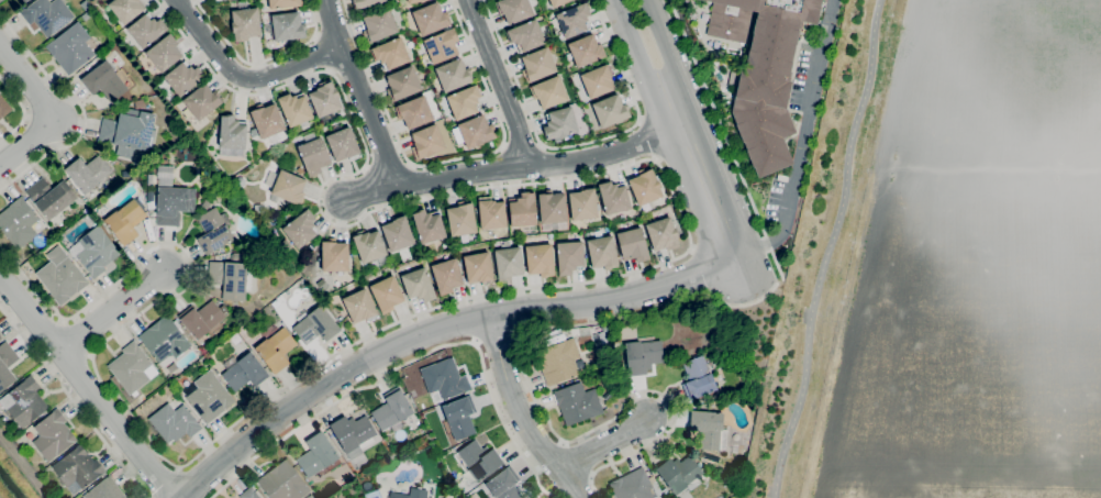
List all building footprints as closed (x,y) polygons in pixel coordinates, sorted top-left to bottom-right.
[(20,12),(35,0),(49,0),(51,2),(53,0),(62,0),(75,16),(47,38),(33,21),(29,24),(20,12)] [(108,4),(113,0),(139,0),(145,8),(123,25),(108,4)] [(269,10),(268,0),(302,0),(302,4),(269,10)] [(354,9),(353,0),(386,0),(387,2),(354,9)] [(494,2),(500,0),(528,0),(534,14),(509,25),(503,13),(500,14),(494,2)] [(712,2),(701,0),(821,0),(821,1),(826,2),(824,10),(820,9),(816,24),(813,24),(812,25),(808,24),(808,23),(803,22),(802,29),(801,29),(799,37),(798,37),(796,45),(790,73),(792,73),(790,81),(791,81),(786,107),(796,133),(782,139),(793,164),(758,178),(754,168),(753,168),(746,151),(746,150),(743,142),(743,143),(735,124),(736,124),(731,112),(734,98),(736,86),(727,84),(731,70),(739,73),(741,70),(744,71),(746,65),(744,65),(748,49),(748,51),(753,33),(752,33),(755,19),(756,19),(757,12),(752,11),(744,43),(705,35),(712,2)] [(421,36),(411,12),(437,1),(442,12),(446,11),(448,16),(448,18),(451,24),(421,36)] [(565,38),(555,14),(585,3),(589,15),(586,16),(588,21),(587,21),(590,29),(565,38)] [(368,43),(366,36),(365,37),(363,31),(367,29),(363,18),(388,7),(398,31),(368,43)] [(235,42),(234,33),(233,33),(232,22),(231,11),(257,8),(260,35),(248,37),(248,41),(235,42)] [(85,21),(81,16),(87,11),(90,16),(85,21)] [(275,41),(270,15),(299,11),(299,15),(300,15),(301,23),(305,23),(307,30),(304,30),(305,37),(275,41)] [(142,49),(126,29),(145,13),(145,14),(148,12),(153,19),(153,18),(156,22),(160,19),(168,29),(142,49)] [(520,53),(518,45),(516,45),(514,42),(510,44),(504,31),(535,19),(545,43),(523,52),(520,53)] [(68,76),(45,46),(78,21),(90,37),(85,42),(94,55),(68,76)] [(433,64),(423,41),(452,29),(454,33),(455,32),(458,41),(454,42),(458,54),(433,64)] [(577,68),(567,44),(592,33),(598,45),(601,43),(605,56),(577,68)] [(160,73),(145,53),(168,34),(173,40),(175,38),(178,44),(176,46),(182,56),(160,73)] [(385,70),(381,64),(379,59),(375,62),(370,49),(400,36),(410,60),(388,70),(388,69),(385,70)] [(527,84),(524,76),(523,76),(521,70),(525,69),(521,57),(547,46),(557,71),(527,84)] [(105,59),(101,54),(108,48),(112,54),(105,59)] [(444,92),(434,68),(460,57),(461,62),(463,62),(465,67),(465,69),(469,67),(471,74),(470,74),(474,81),(444,92)] [(111,102),(100,89),(92,95),(80,79),(105,60),(127,89),(111,102)] [(179,97),(164,77),(182,62),(182,63),(186,60),(193,69),(196,67),(204,78),(179,97)] [(590,99),(579,75),(605,64),(607,65),(609,64),(614,75),(611,76),(611,77),(610,77),(614,89),(590,99)] [(392,101),(390,95),(389,96),(386,89),(390,88),(386,80),(388,79),(386,76),(412,65),(422,89),(392,101)] [(543,110),(537,98),(534,99),(529,87),(558,75),(568,99),(543,110)] [(318,118),(308,93),(316,90),(315,89),(319,87),(318,85),(330,79),(334,88),(335,87),(340,97),(337,98),(342,108),(318,118)] [(198,121),(181,100),(204,82),(207,86),(212,92),(215,89),(220,95),(219,96),(223,101),(198,121)] [(456,121),(446,97),(475,85),(480,97),(477,98),(478,102),(477,103),(480,110),(478,111),(478,112),(456,121)] [(302,130),(299,123),(289,128),(277,98),(289,93),(290,97),(294,95),(296,96),(302,92),(303,96),(304,96),(313,118),(307,121),(310,126),(302,130)] [(601,129),(591,104),(618,93),(619,97),(620,97),(622,103),(621,103),(622,104),(626,103),(629,109),(627,110),(631,117),(622,120),(623,122),(615,124),(615,123),(601,129)] [(12,110),(0,120),(0,94),(12,110)] [(408,130),(403,119),(399,120),(397,114),(394,107),(424,95),(434,119),(408,130)] [(135,109),(134,101),(143,99),(145,107),(135,109)] [(260,140),(258,134),(253,136),(251,130),(256,128),(249,112),(251,111),(249,110),(256,107),(255,106),(262,103),(264,108),(275,103),(286,130),(260,140)] [(131,158),(124,157),(124,156),(115,154),(118,145),(98,140),(102,118),(116,121),(120,107),(155,114),(152,130),(156,131),(154,137),(153,137),(151,147),(148,146),(147,152),(134,148),(131,158)] [(546,141),(543,128),(547,126),(546,122),(547,122),(545,114),(548,113),(548,112),(571,107),(578,132),(567,134),(567,136),(558,139),(558,137),(546,141)] [(245,150),(219,147),(221,115),(225,117),(226,114),(234,115),(234,120),(238,121),(238,124),(247,124),(245,150)] [(467,150),(457,125),(483,114),(488,125),(492,123),(494,130),(493,130),(497,137),(482,143),(482,144),(476,146),(476,145),(467,150)] [(335,162),(325,136),(334,133),(332,128),(340,124),(342,130),(349,126),(360,153),(359,153),(362,156),(349,161),(348,157),(348,158),(347,157),(335,162)] [(416,161),(411,148),(415,146),(410,135),(412,134),(411,133),(435,124),(445,148),(435,153),(435,154),(425,157),(416,161)] [(309,176),(297,146),(305,143),(302,136),(313,132),(316,139),(321,137),(331,163),(320,168),(322,173),(314,176),(313,175),(309,176)] [(143,164),(133,162),(135,151),(145,153),(143,164)] [(84,196),(64,169),(79,157),(85,165),(99,154),(113,171),(97,184),(98,185),(84,196)] [(212,175),(207,169),(212,165),(216,170),(212,175)] [(638,207),(627,180),(638,176),(637,171),(643,168),(644,171),(652,168),(656,181),(657,180),(660,187),(659,187),(663,197),(638,207)] [(299,206),(270,193),(273,188),(264,184),(269,171),(278,175),(280,169),(305,180),(301,191),(304,193),(299,206)] [(48,221),(24,191),(42,177),(52,189),(63,179),(77,198),(48,221)] [(242,187),(237,187),(235,184),(236,179),(240,177),(243,178),(245,180),(245,185),(242,187)] [(178,226),(156,225),(157,187),(159,187),(159,180),(173,180),(171,188),(196,189),(194,212),(179,211),(178,226)] [(605,215),(598,185),(610,181),(611,185),(615,184),(616,184),(623,182),(624,186),(625,186),(631,209),(605,215)] [(571,221),(568,193),(580,191),(580,190),(583,190),(594,188),(598,218),(571,221)] [(510,226),(508,198),(516,198),(521,198),(520,192),(529,191),(529,193),(534,192),(536,224),(510,226)] [(541,224),(537,195),(544,193),(544,195),(560,192),(560,193),(564,193),(567,221),(541,224)] [(16,251),(0,229),(0,213),(10,206),(9,204),(21,196),(23,198),(22,198),(40,220),(31,225),(37,234),(16,251)] [(124,246),(103,220),(115,211),(114,210),(132,197),(144,212),(146,217),(133,228),(138,235),(124,246)] [(480,230),(478,201),(478,197),(490,197),(490,200),(491,200),(494,200),(494,202),(504,201),(507,228),(480,230)] [(207,210),(201,207),(205,199),(211,202),(207,210)] [(451,236),(446,209),(458,207),(457,202),(464,201),(464,203),(471,202),(477,232),(451,236)] [(255,214),(254,206),(262,204),(263,212),(255,214)] [(207,255),(197,239),(205,233),(196,218),(215,207),(220,215),(224,212),(231,223),(226,225),(234,239),(207,255)] [(298,248),(281,229),(308,208),(315,219),(312,222),(314,225),(314,226),(319,232),(298,248)] [(422,246),(412,214),(416,212),(416,211),(424,209),(425,213),(430,212),(430,213),(437,211),(438,213),(440,213),(446,236),(435,240),(436,243),(422,246)] [(390,252),(380,226),(392,222),(391,219),(397,217),(397,218),(404,215),(414,243),(390,252)] [(654,252),(645,225),(669,217),(674,228),(675,228),(678,236),(677,237),(679,246),(667,250),(666,247),(654,252)] [(93,279),(75,255),(73,256),(68,251),(70,248),(70,247),(78,242),(78,241),(98,224),(121,254),(103,267),(105,269),(93,279)] [(636,263),(635,257),(623,261),(616,234),(641,228),(649,259),(636,263)] [(379,266),(377,258),(363,264),(362,263),(360,263),(354,245),(351,246),(349,243),(354,242),(352,234),(364,230),(365,233),(368,232),(369,233),(378,230),(387,254),(385,255),(388,263),(379,266)] [(604,270),(603,267),(596,268),(596,267),(592,268),(587,241),(612,235),(619,267),(611,268),(611,269),(604,270)] [(348,272),(322,272),(321,240),(329,240),(329,239),(335,239),(335,243),(348,243),(348,272)] [(498,281),(494,251),(501,250),(501,242),(509,241),(510,248),(520,247),(524,273),(523,273),(523,275),(511,276),(512,279),(498,281)] [(558,276),(556,243),(582,242),(583,265),(583,268),(576,268),(576,269),(571,270),(571,276),(558,276)] [(59,307),(54,299),(54,298),(34,273),(51,261),(45,255),(59,244),(68,256),(89,283),(77,292),(76,292),(69,297),(70,298),(59,307)] [(541,278),(540,274),(527,275),(525,246),(552,244),(554,276),(546,276),(547,277),(541,278)] [(481,286),(481,283),(480,283),(480,281),(468,284),(463,256),(489,252),(493,280),(493,284),(481,286)] [(245,301),(222,300),(222,285),(208,284),(209,262),(231,263),(231,254),(233,254),(233,253),(243,254),(243,263),(247,264),(246,268),(253,268),(252,291),(245,290),(245,301)] [(441,296),(431,266),(455,258),(464,285),(452,288),(453,291),(441,296)] [(423,302),(422,298),(418,299),(418,298),(411,301),(410,298),(409,298),(400,276),(424,267),(436,298),(423,302)] [(382,316),(369,286),(392,275),(404,301),(396,305),(392,306),(394,310),(382,316)] [(354,324),(342,299),(365,288),(377,313),(378,317),(367,322),(366,319),(354,324)] [(197,341),(177,317),(192,306),(197,312),(212,300),(225,318),(210,330),(197,341)] [(305,345),(291,328),(299,322),(296,318),(305,310),(308,314),(321,305),(341,331),(325,342),(319,334),(305,345)] [(158,364),(137,336),(167,313),(191,345),(175,358),(171,354),(158,364)] [(274,375),(254,348),(266,339),(267,340),(283,327),(297,344),(283,355),(289,363),(274,375)] [(627,377),(624,343),(637,342),(637,339),(654,336),(654,341),(660,341),(663,363),(652,364),(652,369),(646,369),(646,375),(627,377)] [(547,386),(535,352),(574,337),(580,357),(574,359),(579,374),(547,386)] [(134,397),(131,394),(130,395),(107,365),(123,353),(121,350),(134,340),(152,364),(158,373),(136,390),(138,394),(134,397)] [(16,379),(0,393),(0,345),(5,341),(20,358),(8,367),(16,379)] [(601,368),(594,350),(609,344),(615,363),(601,368)] [(234,392),(221,375),(236,363),(236,362),(249,352),(268,376),(255,387),(249,380),(234,392)] [(688,401),(681,384),(689,381),(681,363),(702,355),(707,364),(709,363),(711,368),(713,367),(715,373),(711,374),(718,389),(688,401)] [(443,400),(438,390),(429,394),(419,369),(453,357),(460,377),(466,375),(471,389),(465,392),(465,391),(443,400)] [(205,424),(185,398),(187,396),(184,391),(193,383),(210,369),(229,394),(230,394),(235,401),(205,424)] [(5,410),(0,403),(0,398),(31,375),(41,387),(35,391),(48,408),(22,429),(7,409),(5,410)] [(566,427),(553,392),(581,381),(585,391),(594,388),(603,412),(566,427)] [(381,431),(370,412),(387,402),(382,396),(398,386),(413,412),(381,431)] [(455,441),(448,422),(447,422),(441,406),(470,395),(477,412),(469,414),(476,433),(455,441)] [(168,446),(147,419),(168,402),(174,411),(184,405),(198,423),(202,428),(189,438),(186,433),(168,446)] [(47,462),(32,442),(40,436),(33,427),(53,412),(52,411),(56,408),(66,421),(64,422),(77,440),(73,443),(73,442),(47,462)] [(720,450),(698,449),(699,431),(690,430),(691,411),(723,413),(722,429),(727,430),(725,450),(720,450)] [(349,461),(346,454),(345,454),(329,425),(344,416),(347,420),(353,417),(355,421),(365,416),(376,434),(371,436),(375,442),(360,450),(363,453),(349,461)] [(308,478),(296,460),(310,450),(304,442),(321,431),(340,457),(337,458),(341,463),(329,471),(325,466),(308,478)] [(465,490),(457,480),(465,475),(455,462),(458,460),(455,455),(457,453),(457,452),(475,439),(481,449),(486,446),(489,451),(493,447),(504,463),(477,483),(477,482),(465,490)] [(81,490),(75,483),(68,488),(52,466),(76,447),(79,444),(87,453),(88,453),(93,461),(96,458),(105,472),(81,490)] [(675,496),(655,469),(669,458),(672,462),(677,458),(680,462),(690,455),(703,473),(697,477),(701,483),(690,490),(687,486),(675,496)] [(310,490),(300,497),(269,497),(256,480),(286,458),(304,484),(305,484),(310,490)] [(513,485),(523,497),(492,497),(493,497),(485,484),(509,465),(520,480),(513,485)] [(657,497),(655,497),(616,497),(609,484),(642,466),(657,497)] [(109,475),(127,497),(83,497),(82,497),(109,475)] [(251,486),(260,497),(240,497),(237,496),(251,486)] [(427,490),(426,497),(389,497),(390,493),(410,495),(411,488),(427,490)]
